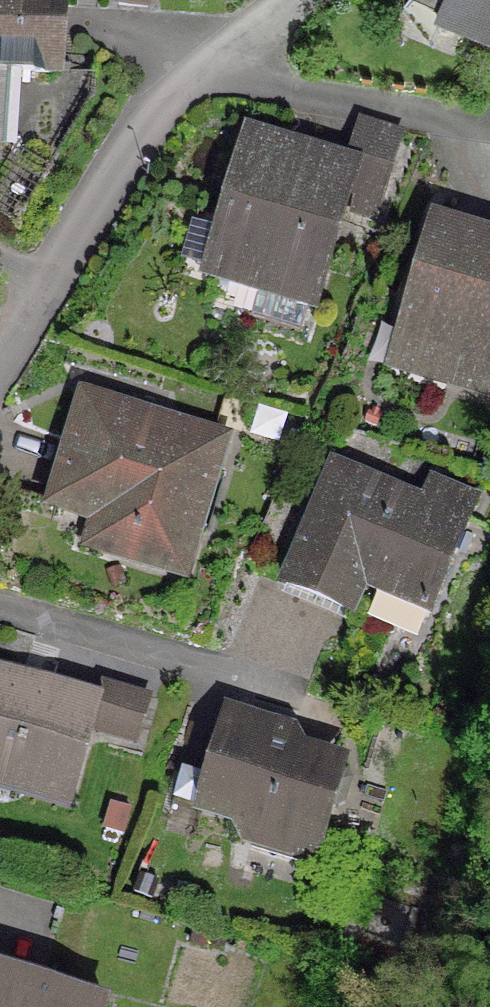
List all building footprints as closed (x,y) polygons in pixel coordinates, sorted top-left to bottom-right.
[(54,75),(60,0),(0,0),(0,71),(54,75)] [(489,15),(489,0),(420,0),(433,6),(430,13),(481,35),(489,15)] [(240,147),(202,272),(306,303),(343,179),(240,147)] [(427,228),(394,341),(434,353),(440,379),(489,394),(489,246),(427,228)] [(79,402),(49,502),(48,504),(124,527),(116,554),(176,572),(214,442),(79,402)] [(328,470),(279,588),(342,614),(356,581),(375,589),(374,605),(417,623),(467,502),(424,484),(415,506),(328,470)] [(0,678),(0,782),(59,799),(84,715),(12,694),(15,683),(0,678)] [(219,737),(206,783),(199,804),(233,815),(246,840),(271,826),(310,837),(330,770),(291,759),(278,734),(253,747),(219,737)] [(198,804),(199,804),(206,783),(176,774),(159,831),(187,840),(198,804)] [(0,978),(0,1006),(99,1006),(0,978)]
